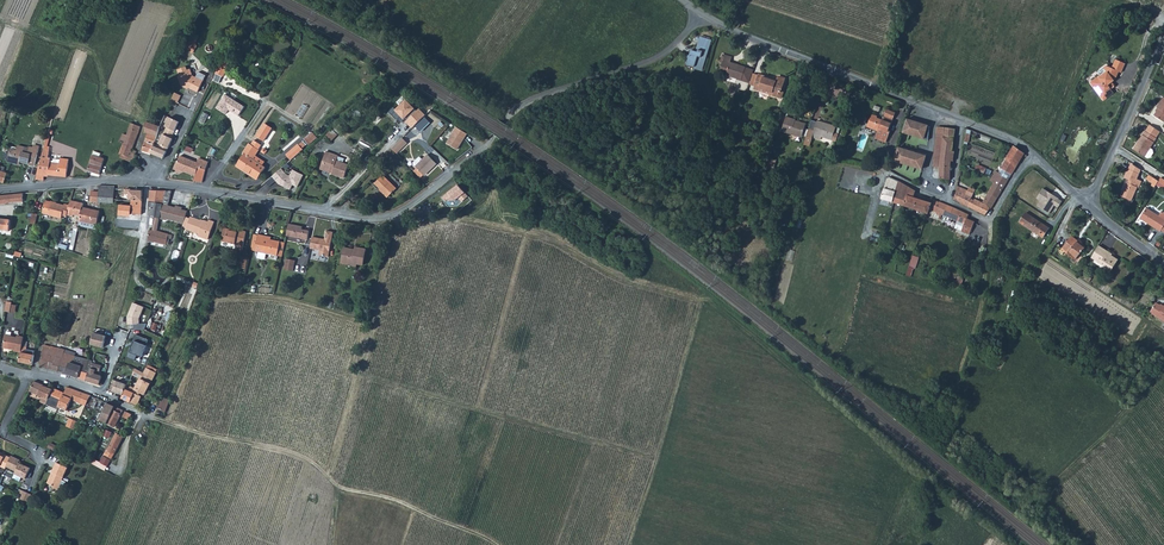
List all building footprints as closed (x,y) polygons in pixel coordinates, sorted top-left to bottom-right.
[(184,47),(193,54),(199,47),(196,44),(201,38),(195,33),(184,47)] [(702,35),(699,43),(708,46),(710,38),(702,35)] [(708,46),(699,43),(698,49),(698,50),(692,48),(690,54),(689,53),(688,56),(689,56),(687,63),(695,65),(696,63),(701,64),(703,56),(705,57),(708,46)] [(740,79),(744,66),(729,61),(731,56),(722,53),(719,60),(723,62),(722,65),(719,72),(735,77),(740,79)] [(1104,69),(1098,74),(1094,77),(1089,81),(1092,85),(1102,98),(1111,91),(1109,87),(1111,86),(1111,83),(1110,81),(1113,79),(1117,70),(1119,71),(1123,62),(1114,58),(1110,67),(1105,64),(1102,66),(1104,69)] [(220,64),(215,81),(223,83),(228,66),(220,64)] [(184,85),(196,90),(201,79),(190,74),(188,67),(185,69),(184,65),(175,69),(178,75),(176,75),(180,85),(183,87),(184,85)] [(753,71),(753,69),(744,66),(740,79),(735,77),(735,78),(749,83),(753,71)] [(1095,70),(1098,74),(1104,69),(1102,66),(1101,66),(1095,70)] [(758,73),(753,71),(749,83),(754,85),(755,82),(758,73)] [(758,72),(758,73),(755,82),(754,85),(753,87),(759,88),(760,86),(769,90),(768,92),(776,95),(778,89),(779,90),(780,88),(780,87),(784,77),(778,75),(777,78),(758,72)] [(179,103),(183,96),(176,93),(173,101),(179,103)] [(226,94),(216,108),(226,115),(229,110),(239,117),(246,107),(226,94)] [(1155,113),(1159,116),(1163,120),(1163,96),(1162,99),(1158,106),(1159,107),(1155,113)] [(416,126),(425,118),(427,116),(420,108),(417,111),(406,100),(395,110),(404,120),(405,118),(407,121),(405,122),(412,129),(416,126)] [(895,111),(886,107),(882,117),(881,119),(876,117),(876,115),(871,112),(868,119),(870,119),(868,126),(875,128),(876,126),(878,127),(874,136),(885,140),(889,130),(888,129),(895,111)] [(780,130),(789,132),(791,131),(801,134),(805,123),(799,121),(798,121),(796,122),(794,121),(795,120),(795,118),(785,115),(784,119),(780,130)] [(178,121),(169,116),(164,126),(165,126),(161,135),(168,138),(165,147),(167,148),(172,138),(171,137),(178,121)] [(929,124),(906,117),(902,130),(928,138),(929,124)] [(425,118),(416,126),(421,131),(430,123),(425,118)] [(814,129),(808,127),(806,133),(803,143),(809,145),(812,136),(820,138),(820,137),(821,135),(825,136),(836,140),(838,133),(834,131),(835,127),(836,125),(829,123),(829,125),(823,123),(823,121),(817,119),(814,129)] [(148,133),(142,150),(150,153),(153,146),(156,136),(157,134),(160,126),(146,121),(145,123),(145,128),(145,130),(148,131),(148,133)] [(130,122),(129,127),(138,131),(140,126),(130,122)] [(265,124),(256,137),(263,142),(272,129),(265,124)] [(1160,131),(1150,124),(1146,130),(1145,130),(1142,135),(1133,148),(1144,156),(1145,155),(1147,157),(1150,156),(1153,152),(1152,149),(1150,147),(1156,138),(1156,137),(1158,134),(1160,131)] [(942,138),(944,126),(937,125),(936,130),(935,147),(941,147),(942,138)] [(955,127),(944,126),(942,138),(941,147),(941,153),(940,159),(940,165),(950,166),(951,159),(952,150),(952,148),(954,134),(955,127)] [(133,145),(138,131),(129,127),(126,134),(122,132),(119,139),(123,141),(133,145)] [(457,128),(446,144),(458,150),(467,135),(457,128)] [(326,129),(319,135),(325,142),(332,136),(326,129)] [(150,153),(163,157),(167,148),(165,147),(168,138),(161,135),(158,144),(159,144),(157,147),(153,146),(150,153)] [(402,137),(391,147),(396,153),(400,150),(407,142),(402,137)] [(243,154),(235,165),(241,169),(242,168),(257,178),(264,167),(252,159),(258,150),(257,149),(260,145),(253,140),(250,144),(248,143),(242,153),(243,154)] [(120,153),(119,155),(126,159),(131,152),(132,149),(133,145),(123,141),(118,152),(120,153)] [(296,144),(284,154),(289,160),(301,150),(300,148),(303,145),(300,142),(297,145),(296,144)] [(1012,173),(1024,152),(1014,145),(1006,157),(1008,158),(1002,168),(1012,173)] [(39,149),(29,146),(28,148),(18,146),(16,151),(10,149),(7,161),(20,164),(20,161),(35,164),(39,149)] [(925,154),(898,146),(894,159),(922,167),(925,154)] [(935,147),(933,157),(940,159),(941,153),(941,147),(935,147)] [(131,152),(126,159),(136,164),(140,156),(135,154),(131,152)] [(324,152),(321,163),(323,164),(322,169),(331,172),(331,174),(343,177),(347,165),(335,161),(336,156),(324,152)] [(92,153),(88,164),(87,170),(99,173),(104,157),(98,155),(92,153)] [(413,170),(419,177),(422,174),(429,168),(430,169),(436,164),(428,154),(423,159),(420,156),(412,163),(416,167),(413,170)] [(180,163),(178,168),(196,176),(199,168),(184,163),(185,157),(180,155),(178,162),(180,163)] [(68,157),(60,157),(59,164),(51,164),(51,158),(41,158),(37,174),(44,174),(66,175),(68,157)] [(199,159),(197,162),(185,157),(184,163),(199,168),(205,170),(208,163),(199,159)] [(773,161),(766,158),(763,168),(770,171),(773,161)] [(1142,169),(1131,162),(1129,168),(1140,173),(1142,169)] [(323,164),(321,163),(319,170),(331,174),(331,172),(322,169),(323,164)] [(940,177),(950,178),(950,166),(940,165),(940,177)] [(978,165),(977,170),(987,174),(989,169),(978,165)] [(998,167),(993,175),(992,176),(996,178),(1002,169),(998,167)] [(196,176),(194,180),(202,182),(205,170),(199,168),(196,176)] [(1140,173),(1129,168),(1125,176),(1131,179),(1130,182),(1127,181),(1122,191),(1121,195),(1132,200),(1136,191),(1138,186),(1140,187),(1143,180),(1138,178),(1140,173)] [(286,175),(281,169),(271,178),(274,183),(276,181),(277,180),(280,183),(283,185),(283,187),(290,190),(293,185),(297,188),(303,175),(293,170),(290,176),(286,175)] [(373,181),(379,187),(382,190),(381,191),(386,196),(395,187),(381,172),(373,181)] [(890,175),(888,175),(884,188),(896,191),(897,186),(899,180),(890,175)] [(988,192),(997,197),(1005,184),(996,178),(988,192)] [(906,184),(899,180),(897,186),(896,191),(894,198),(893,201),(904,205),(908,194),(904,193),(905,189),(906,184)] [(904,193),(908,194),(914,195),(915,190),(906,184),(905,189),(904,193)] [(957,184),(957,188),(972,196),(974,193),(957,184)] [(98,201),(113,202),(113,199),(113,185),(98,185),(98,187),(98,191),(98,201)] [(458,185),(442,197),(446,202),(456,201),(458,199),(462,202),(468,197),(458,185)] [(134,189),(128,188),(128,193),(128,199),(132,199),(131,200),(142,201),(142,190),(134,189)] [(896,191),(884,188),(881,198),(893,201),(894,198),(896,191)] [(972,196),(957,188),(954,198),(961,202),(967,205),(971,198),(972,196)] [(1043,188),(1037,198),(1041,200),(1037,206),(1049,213),(1053,206),(1058,208),(1063,200),(1043,188)] [(165,192),(150,192),(148,207),(151,208),(149,218),(155,219),(152,230),(149,230),(148,240),(155,241),(154,242),(166,245),(168,234),(157,231),(160,220),(166,222),(167,220),(182,225),(185,215),(186,212),(182,210),(182,209),(177,207),(176,209),(168,206),(163,205),(165,192)] [(171,192),(165,192),(163,205),(168,206),(171,192)] [(971,198),(967,205),(984,213),(985,214),(986,214),(990,208),(991,208),(997,197),(988,192),(984,199),(979,196),(977,199),(975,198),(974,199),(971,198)] [(23,193),(0,195),(0,204),(5,204),(5,202),(23,201),(23,193)] [(908,194),(904,205),(915,208),(928,212),(933,199),(928,196),(926,200),(918,197),(914,195),(908,194)] [(935,213),(939,214),(940,212),(943,203),(934,199),(930,208),(935,210),(935,213)] [(131,200),(131,213),(141,214),(142,201),(131,200)] [(67,216),(70,206),(65,205),(65,206),(46,201),(43,214),(62,219),(62,217),(67,218),(67,216)] [(80,222),(97,225),(100,212),(82,208),(83,204),(71,201),(70,206),(67,216),(73,217),(73,215),(81,217),(80,222)] [(967,218),(968,214),(955,207),(944,202),(943,203),(940,212),(964,223),(962,227),(963,227),(970,230),(974,221),(967,218)] [(1140,218),(1145,221),(1152,226),(1160,231),(1162,229),(1163,231),(1163,212),(1162,211),(1159,215),(1147,207),(1142,215),(1140,218)] [(1026,212),(1020,220),(1021,221),(1027,225),(1039,233),(1043,236),(1048,227),(1039,221),(1026,212)] [(200,220),(190,216),(189,217),(186,226),(185,228),(198,233),(197,234),(203,237),(208,221),(203,219),(202,222),(200,221),(200,220)] [(0,218),(0,229),(10,230),(11,219),(0,218)] [(214,221),(208,219),(208,221),(203,237),(207,239),(214,221)] [(287,234),(287,236),(299,238),(307,240),(309,231),(305,230),(304,231),(302,230),(302,227),(297,225),(290,224),(287,234)] [(222,229),(220,240),(231,243),(235,232),(222,229)] [(235,231),(232,242),(243,245),(246,231),(238,229),(238,230),(236,230),(235,231)] [(312,236),(310,248),(319,250),(318,254),(328,256),(330,247),(333,232),(326,230),(324,239),(312,236)] [(259,233),(256,250),(273,254),(278,255),(281,241),(269,238),(265,237),(265,235),(259,233)] [(1074,239),(1074,238),(1070,235),(1069,237),(1062,247),(1069,253),(1076,257),(1084,246),(1078,242),(1074,239)] [(1092,254),(1111,268),(1118,258),(1107,250),(1108,249),(1099,242),(1092,254)] [(342,257),(341,262),(346,262),(346,264),(352,265),(352,264),(357,264),(363,265),(366,250),(355,248),(354,251),(352,250),(352,249),(344,247),(342,257)] [(913,254),(909,265),(915,267),(919,256),(913,254)] [(239,268),(247,270),(250,258),(242,256),(239,268)] [(284,267),(284,269),(292,271),(293,271),(295,261),(286,258),(284,267)] [(1149,310),(1163,319),(1163,304),(1163,305),(1156,301),(1149,310)] [(134,324),(134,329),(144,328),(147,323),(139,323),(139,318),(144,307),(134,302),(126,316),(127,321),(127,324),(130,324),(134,324)] [(10,335),(11,334),(5,333),(4,334),(3,338),(4,339),(2,346),(8,348),(10,335)] [(90,345),(102,348),(105,337),(93,333),(90,345)] [(137,355),(142,356),(148,339),(135,334),(133,340),(134,341),(130,352),(129,351),(126,357),(135,360),(137,355)] [(10,335),(8,348),(13,349),(13,350),(20,351),(21,344),(23,336),(16,335),(16,336),(10,335)] [(25,352),(26,346),(21,344),(20,351),(18,360),(31,363),(33,353),(25,352)] [(53,357),(56,347),(54,347),(43,344),(40,353),(42,354),(39,364),(47,367),(50,356),(53,357)] [(85,380),(88,371),(85,370),(80,368),(81,364),(79,363),(78,366),(73,364),(74,357),(72,356),(64,354),(65,350),(56,347),(53,357),(60,359),(59,360),(61,361),(70,364),(67,373),(85,380)] [(53,357),(51,368),(58,370),(61,361),(59,360),(60,359),(53,357)] [(81,364),(83,359),(74,357),(73,364),(78,366),(79,363),(81,364)] [(70,364),(61,361),(58,370),(67,373),(70,364)] [(101,365),(91,362),(88,371),(85,380),(99,384),(101,375),(94,373),(95,369),(99,370),(101,365)] [(144,372),(135,368),(132,374),(141,378),(136,389),(127,385),(127,386),(123,394),(121,398),(126,400),(136,405),(141,396),(139,395),(140,392),(144,394),(155,372),(146,368),(144,372)] [(48,397),(52,388),(43,385),(43,384),(33,380),(31,385),(29,390),(48,397)] [(123,394),(127,386),(126,386),(127,385),(113,380),(110,390),(123,394)] [(66,408),(71,397),(80,401),(84,393),(66,385),(63,392),(58,405),(66,408)] [(56,401),(55,403),(58,405),(63,392),(52,387),(52,388),(48,397),(56,401)] [(89,395),(84,393),(80,401),(80,403),(85,405),(89,395)] [(85,405),(84,408),(93,413),(95,409),(99,399),(89,395),(85,405)] [(99,420),(107,423),(114,406),(99,399),(95,409),(102,412),(99,420)] [(162,399),(161,409),(168,409),(169,399),(162,399)] [(114,406),(107,423),(114,427),(122,410),(114,406)] [(69,418),(66,426),(74,430),(78,421),(69,418)] [(121,437),(121,436),(115,433),(107,449),(105,448),(102,456),(105,457),(104,459),(107,461),(109,459),(110,459),(121,437)] [(5,469),(6,467),(10,457),(0,452),(0,467),(5,469)] [(10,457),(6,467),(14,471),(18,462),(19,459),(11,455),(10,457)] [(25,478),(30,468),(18,462),(14,471),(15,471),(14,473),(25,478)] [(67,467),(56,462),(54,468),(64,474),(67,467)] [(64,474),(54,468),(47,483),(52,486),(51,487),(57,489),(64,474)] [(28,503),(32,494),(20,489),(19,493),(23,495),(20,499),(25,501),(28,503)]
